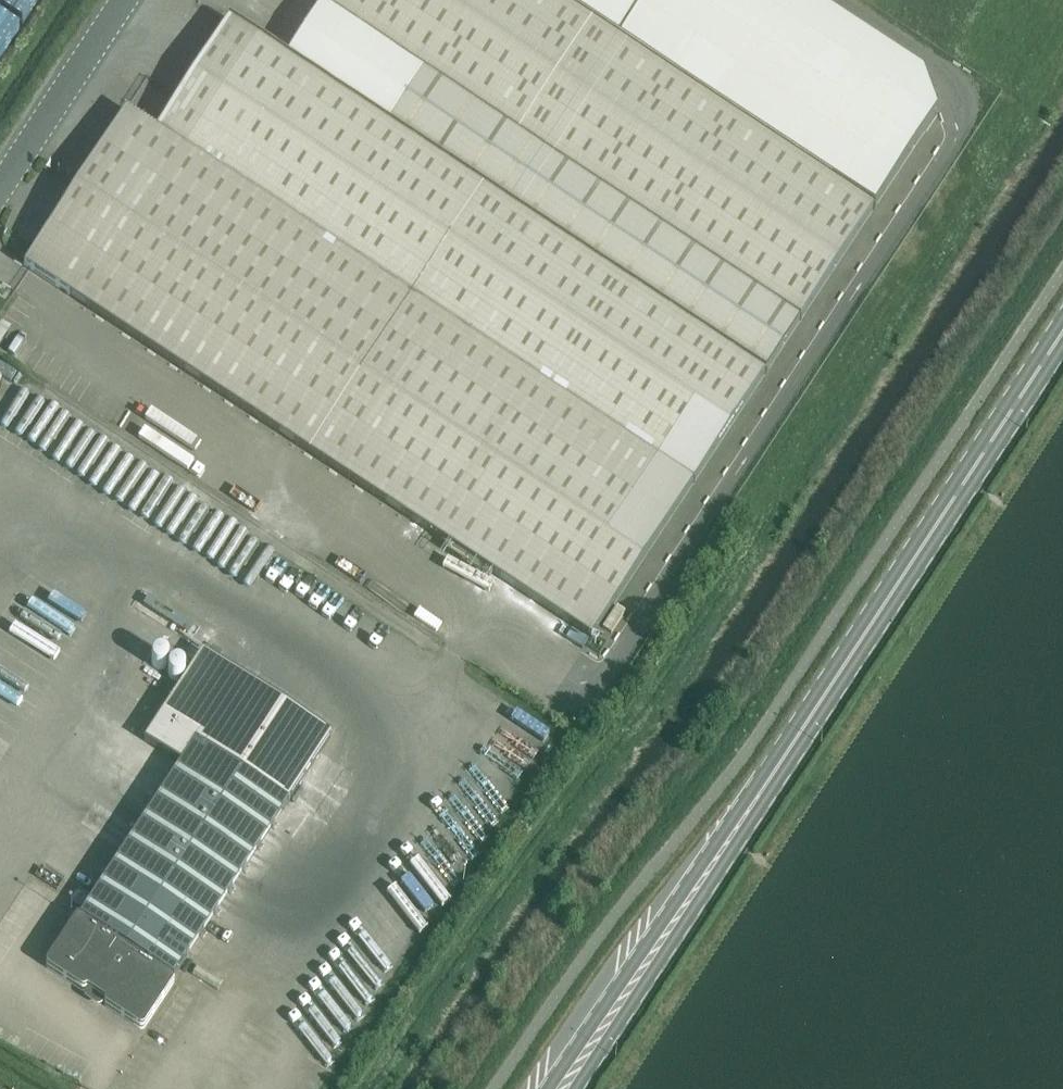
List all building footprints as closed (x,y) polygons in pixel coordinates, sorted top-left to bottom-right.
[(25,266),(30,269),(591,638),(592,639),(693,484),(765,373),(847,249),(936,113),(923,75),(808,0),(324,0),(320,5),(321,5),(287,58),(229,20),(228,22),(258,41),(231,82),(186,151),(126,111),(125,112),(63,207),(47,231),(26,264),(25,266)] [(20,326),(5,317),(0,325),(0,343),(8,347),(20,326)] [(7,391),(17,366),(0,360),(0,388),(7,391)] [(47,964),(47,967),(48,969),(139,1029),(142,1030),(145,1028),(174,984),(174,981),(173,979),(174,977),(188,955),(288,803),(332,736),(204,652),(145,741),(182,765),(82,917),(81,918),(79,918),(76,920),(53,955),(47,964)]
